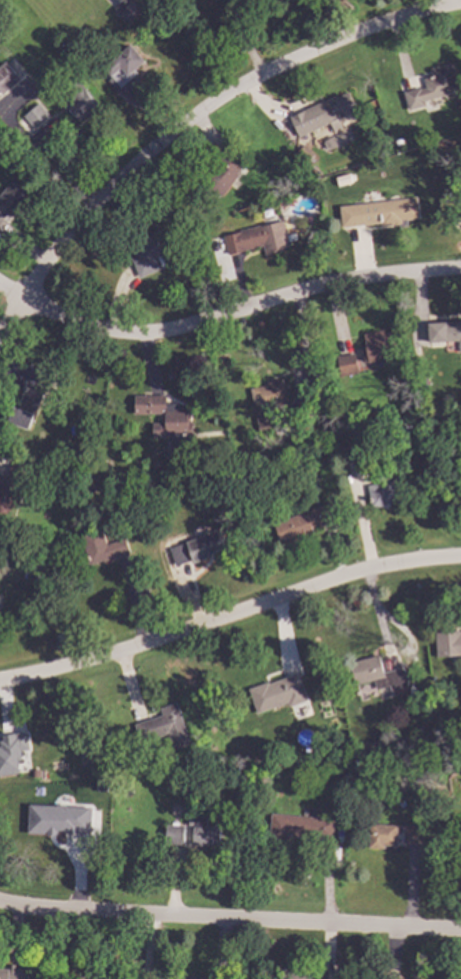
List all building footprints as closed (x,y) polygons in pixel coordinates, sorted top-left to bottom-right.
[(112,9),(121,0),(131,0),(139,9),(125,22),(112,9)] [(143,61),(133,69),(136,73),(119,87),(99,62),(111,52),(114,57),(130,44),(143,61)] [(19,77),(0,93),(0,64),(4,60),(19,77)] [(457,91),(422,100),(424,105),(407,110),(402,92),(419,87),(419,88),(425,87),(422,78),(431,76),(429,68),(449,62),(457,91)] [(97,103),(90,109),(91,110),(78,121),(62,102),(70,95),(61,84),(73,74),(97,103)] [(354,110),(335,118),(339,128),(331,132),(327,122),(296,136),(287,116),(345,90),(354,110)] [(49,117),(34,130),(21,115),(36,101),(49,117)] [(25,120),(20,125),(16,120),(21,116),(25,120)] [(312,153),(304,162),(294,151),(302,143),(312,153)] [(241,166),(236,173),(237,174),(220,197),(201,182),(210,170),(209,169),(222,151),(241,166)] [(354,180),(346,182),(344,176),(352,173),(354,180)] [(6,214),(0,221),(0,192),(11,179),(27,192),(8,215),(6,214)] [(418,218),(400,220),(401,223),(380,226),(379,222),(340,227),(338,206),(415,196),(418,218)] [(199,224),(194,225),(191,218),(196,217),(199,224)] [(287,249),(263,255),(261,246),(225,254),(220,234),(281,220),(287,249)] [(174,248),(158,255),(163,266),(138,277),(129,257),(134,255),(128,242),(164,226),(174,248)] [(426,322),(460,321),(460,351),(458,351),(457,340),(446,340),(446,341),(427,342),(426,322)] [(382,332),(391,330),(396,356),(367,362),(367,361),(364,361),(361,345),(364,344),(362,333),(381,329),(382,332)] [(357,373),(339,376),(335,356),(353,353),(357,373)] [(54,371),(49,386),(33,380),(38,365),(54,371)] [(426,387),(417,389),(415,376),(424,374),(426,387)] [(286,403),(253,409),(249,388),(267,385),(266,382),(281,379),(286,403)] [(43,390),(32,419),(31,418),(27,429),(6,421),(12,406),(15,408),(24,383),(43,390)] [(164,403),(178,403),(178,407),(187,407),(187,422),(191,422),(191,438),(188,438),(189,455),(170,455),(170,437),(164,437),(163,413),(133,413),(133,395),(164,394),(164,403)] [(314,411),(297,414),(294,398),(311,395),(314,411)] [(409,425),(408,434),(401,433),(401,424),(409,425)] [(369,473),(348,476),(344,454),(365,450),(369,473)] [(101,458),(95,474),(85,471),(91,454),(101,458)] [(13,517),(0,513),(0,474),(5,475),(10,460),(26,465),(21,480),(17,479),(15,487),(22,489),(13,517)] [(402,501),(370,507),(366,485),(397,478),(402,501)] [(170,491),(162,494),(159,487),(168,484),(170,491)] [(336,519),(320,525),(319,523),(312,526),(314,532),(280,544),(272,522),(314,508),(314,507),(330,501),(336,519)] [(104,543),(124,537),(129,552),(89,565),(79,533),(99,527),(104,543)] [(226,547),(209,552),(210,556),(191,562),(190,558),(174,564),(168,546),(200,536),(199,533),(206,530),(207,532),(220,527),(226,547)] [(38,574),(37,582),(30,582),(30,574),(38,574)] [(460,633),(460,655),(436,656),(434,631),(459,630),(460,633)] [(381,668),(386,667),(387,670),(402,666),(407,685),(389,690),(388,685),(375,688),(372,680),(354,685),(348,662),(377,654),(381,668)] [(306,700),(288,706),(286,702),(255,713),(247,688),(267,681),(268,682),(296,672),(306,700)] [(189,743),(172,749),(166,732),(139,741),(133,723),(161,714),(159,707),(175,702),(189,743)] [(424,730),(417,732),(415,726),(422,724),(424,730)] [(16,760),(0,760),(0,742),(15,741),(16,760)] [(163,747),(165,751),(163,754),(159,755),(155,753),(154,750),(156,746),(160,745),(163,747)] [(97,796),(96,821),(81,820),(81,822),(52,821),(53,797),(82,798),(82,795),(97,796)] [(26,833),(89,836),(90,808),(27,805),(26,833)] [(323,808),(322,817),(333,818),(331,838),(311,836),(312,832),(298,830),(297,836),(288,835),(287,840),(267,838),(270,812),(308,816),(309,807),(323,808)] [(205,815),(205,826),(219,826),(218,845),(190,844),(191,815),(205,815)] [(396,825),(394,845),(383,844),(383,848),(366,847),(368,822),(396,825)] [(183,824),(182,844),(164,843),(165,824),(183,824)] [(421,825),(420,844),(402,842),(403,824),(421,825)] [(30,970),(30,978),(0,978),(0,969),(30,970)] [(317,978),(325,978),(281,978),(281,971),(318,973),(317,978)]
